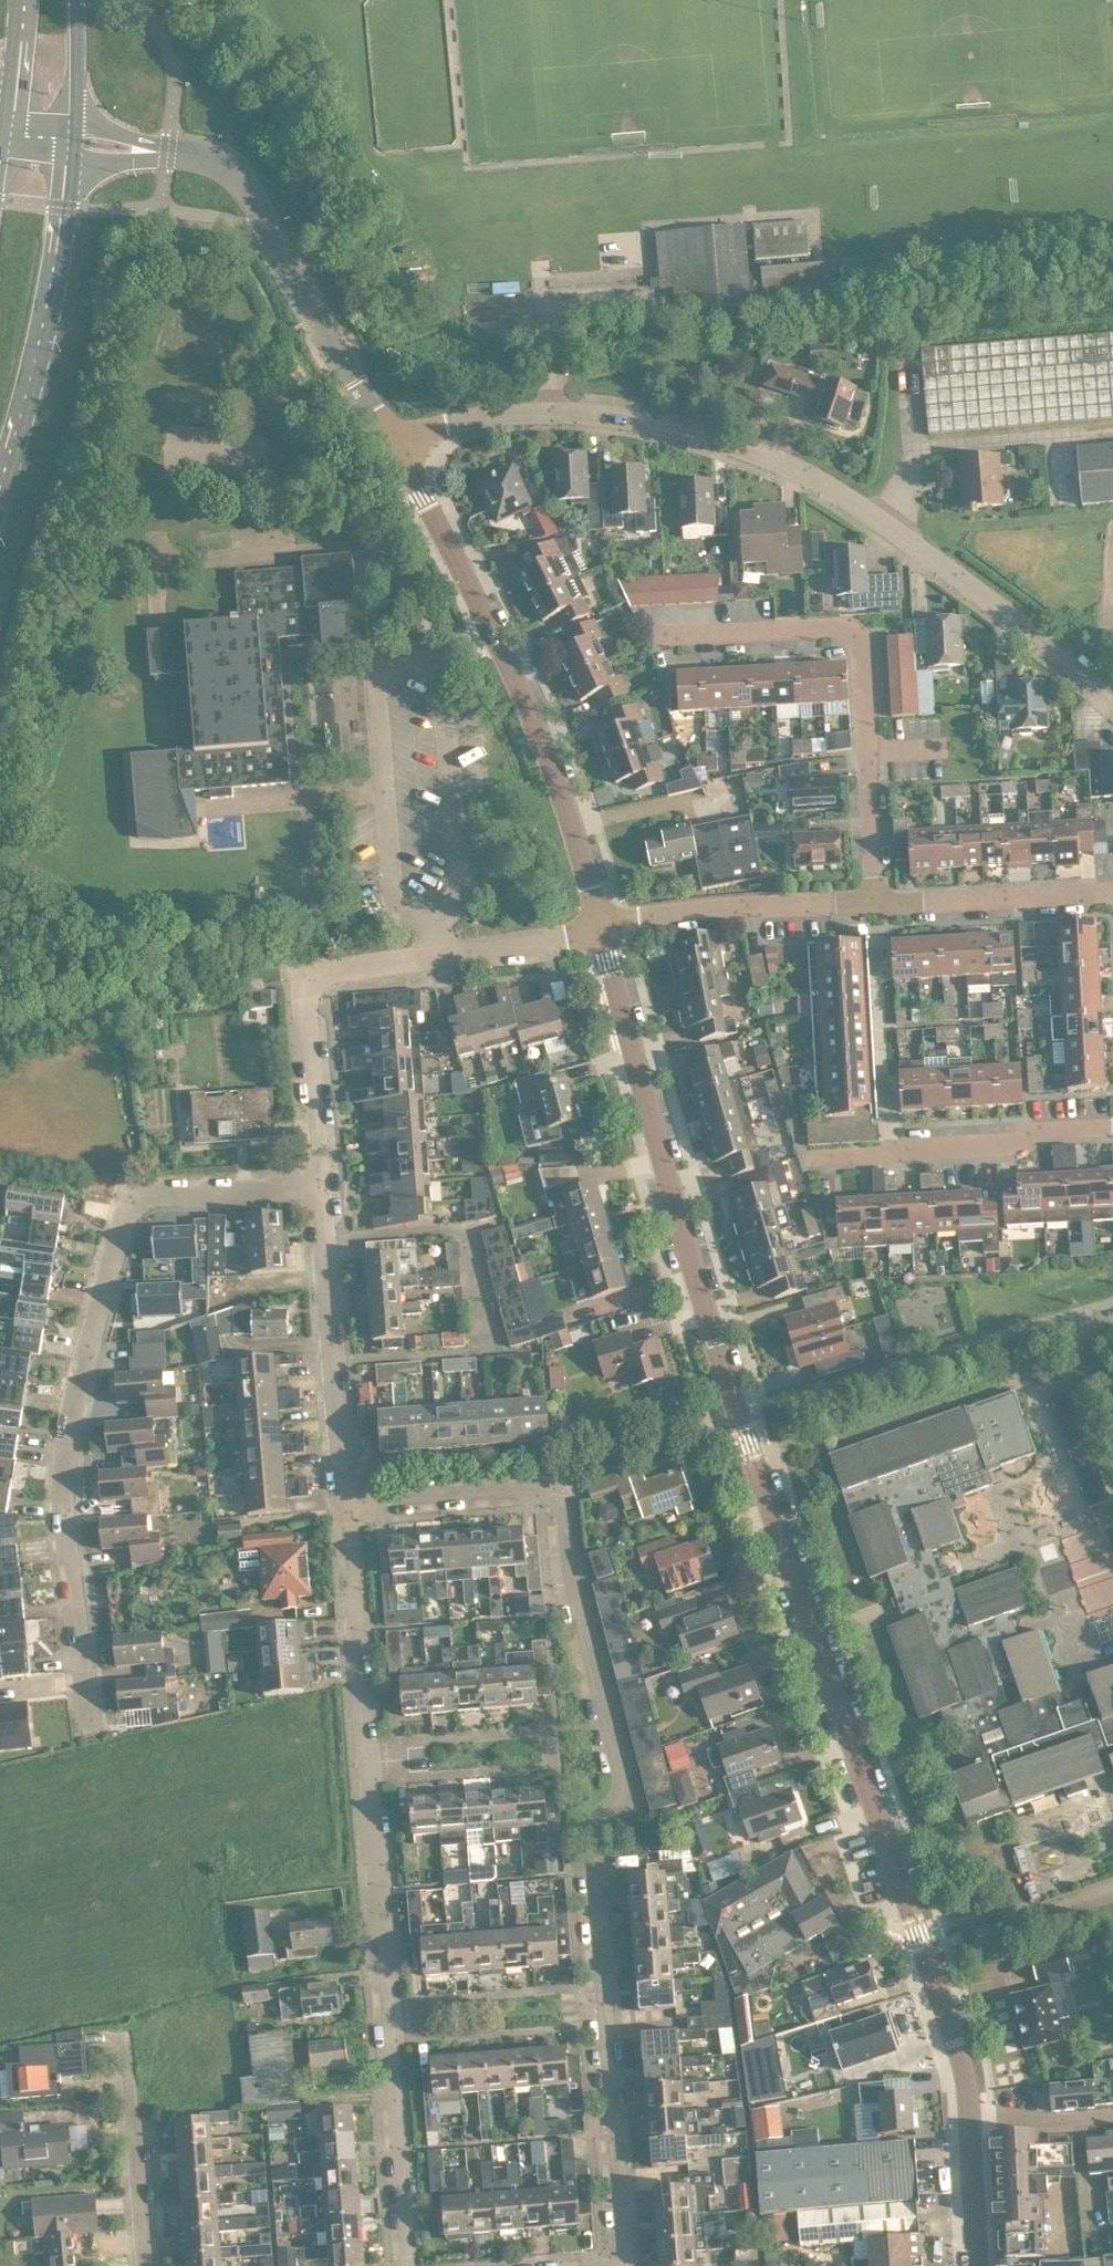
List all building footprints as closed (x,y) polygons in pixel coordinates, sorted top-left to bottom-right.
[(823,306),(822,289),(835,288),(833,261),(807,263),(806,255),(804,219),(653,231),(658,286),(671,285),(673,309),(814,298),(815,307),(823,306)] [(926,432),(1112,416),(1112,330),(918,348),(926,432)] [(822,342),(806,343),(807,357),(823,356),(822,342)] [(852,388),(839,383),(824,379),(824,380),(810,376),(811,371),(791,365),(790,369),(768,362),(761,383),(817,402),(811,417),(824,421),(823,424),(836,428),(836,425),(840,426),(842,418),(856,422),(865,394),(852,390),(852,388)] [(1078,503),(1112,500),(1112,443),(1073,446),(1078,503)] [(1033,451),(1020,453),(1022,467),(1035,466),(1033,451)] [(583,452),(551,453),(554,498),(568,498),(568,502),(584,501),(585,528),(600,527),(599,502),(598,483),(585,484),(583,452)] [(957,457),(962,507),(968,506),(969,508),(974,508),(974,506),(999,503),(995,465),(1009,464),(1008,452),(957,457)] [(520,513),(543,502),(530,474),(517,481),(509,464),(476,480),(494,518),(518,507),(520,513)] [(610,501),(599,502),(600,527),(620,526),(619,512),(631,511),(632,530),(653,529),(651,497),(642,497),(640,466),(608,468),(610,501)] [(708,479),(676,481),(679,525),(679,535),(711,534),(724,533),(723,507),(709,507),(708,479)] [(752,511),(738,512),(741,562),(765,561),(777,560),(777,571),(800,569),(799,561),(798,534),(798,531),(782,532),(781,503),(752,505),(752,511)] [(549,517),(533,525),(538,535),(556,532),(549,517)] [(553,538),(509,545),(521,569),(517,571),(528,595),(564,578),(575,572),(566,553),(573,550),(567,537),(565,532),(554,534),(553,538)] [(819,533),(798,534),(799,561),(820,559),(819,533)] [(833,593),(847,592),(848,606),(896,603),(894,571),(864,572),(862,547),(831,549),(833,593)] [(182,625),(146,628),(144,628),(148,674),(167,672),(173,744),(176,790),(190,789),(206,787),(207,796),(229,794),(228,786),(286,781),(275,636),(285,635),(285,644),(307,643),(307,634),(319,633),(320,648),(366,644),(362,602),(353,602),(349,553),(299,557),(299,565),(232,571),(235,616),(229,617),(229,620),(182,624),(182,625)] [(564,578),(528,595),(540,619),(554,612),(560,624),(587,611),(580,595),(585,593),(575,572),(564,578)] [(715,572),(701,573),(702,600),(716,599),(715,572)] [(701,573),(687,574),(689,600),(702,600),(701,573)] [(687,574),(674,575),(676,601),(689,600),(687,574)] [(661,575),(648,576),(649,603),(662,602),(661,575)] [(674,575),(661,575),(662,602),(676,601),(674,575)] [(649,603),(648,576),(615,578),(627,604),(649,603)] [(741,582),(732,582),(732,596),(746,596),(745,587),(741,582)] [(818,594),(801,595),(802,615),(819,614),(818,594)] [(911,652),(912,660),(912,670),(945,668),(944,664),(960,662),(957,616),(923,618),(925,651),(911,652)] [(555,651),(566,675),(602,658),(593,638),(599,635),(591,619),(564,632),(569,644),(555,651)] [(884,635),(884,648),(911,646),(910,633),(884,635)] [(884,648),(885,661),(912,660),(911,652),(911,646),(884,648)] [(602,658),(566,675),(577,699),(592,692),(598,704),(625,691),(617,675),(611,678),(602,658)] [(885,661),(886,674),(913,673),(912,670),(912,660),(885,661)] [(843,662),(818,664),(820,702),(845,700),(843,662)] [(818,664),(794,665),(796,703),(820,702),(818,664)] [(794,665),(770,667),(773,705),(796,703),(794,665)] [(770,667),(747,668),(749,706),(773,705),(770,667)] [(747,668),(723,669),(725,707),(749,706),(747,668)] [(723,669),(699,671),(701,709),(725,707),(723,669)] [(701,709),(699,671),(674,672),(676,710),(701,709)] [(886,674),(887,688),(913,686),(913,673),(886,674)] [(1006,681),(1007,692),(994,693),(996,733),(1028,731),(1028,727),(1044,726),(1041,679),(1006,681)] [(887,688),(888,701),(914,699),(913,686),(887,688)] [(914,699),(888,701),(889,714),(915,713),(914,699)] [(610,725),(595,731),(603,754),(641,743),(655,738),(647,717),(640,719),(634,703),(606,713),(610,725)] [(847,729),(822,732),(823,750),(848,747),(847,729)] [(808,737),(799,738),(799,752),(809,752),(808,737)] [(799,752),(799,738),(789,738),(790,753),(799,752)] [(641,743),(603,754),(612,781),(628,775),(632,788),(660,778),(654,761),(648,763),(641,743)] [(176,790),(173,744),(128,746),(134,830),(153,831),(174,830),(191,829),(190,789),(176,790)] [(753,761),(752,746),(741,747),(742,761),(753,761)] [(761,746),(752,746),(753,761),(761,760),(761,746)] [(703,750),(694,750),(694,761),(694,765),(704,764),(704,755),(703,750)] [(713,754),(704,755),(704,764),(704,770),(714,769),(713,754)] [(1004,764),(1003,767),(1017,771),(1021,759),(1008,754),(1004,764)] [(1085,768),(1087,796),(1112,794),(1112,755),(1098,756),(1099,768),(1085,768)] [(806,762),(775,765),(776,778),(787,777),(789,808),(834,805),(832,774),(807,777),(806,762)] [(679,778),(662,784),(665,794),(699,786),(688,764),(676,769),(679,778)] [(760,772),(742,775),(744,789),(762,785),(760,772)] [(1033,791),(1041,790),(1047,790),(1046,778),(1032,779),(1033,791)] [(1013,780),(999,781),(999,793),(1013,792),(1013,780)] [(965,783),(951,784),(952,795),(966,795),(965,783)] [(952,795),(951,784),(937,785),(938,796),(952,795)] [(1074,819),(1050,821),(1052,860),(1061,859),(1062,864),(1076,863),(1075,849),(1090,848),(1087,807),(1073,808),(1074,819)] [(1016,822),(1001,823),(1004,863),(1013,862),(1013,866),(1028,865),(1028,861),(1025,822),(1024,810),(1024,808),(1016,808),(1016,822)] [(1048,809),(1024,810),(1025,822),(1028,861),(1052,860),(1050,821),(1049,821),(1048,809)] [(978,825),(977,825),(980,864),(1004,863),(1001,823),(1000,810),(986,811),(986,812),(977,813),(978,825)] [(691,855),(698,888),(759,876),(746,814),(667,829),(669,834),(643,839),(648,863),(691,855)] [(932,871),(929,827),(905,829),(904,817),(890,818),(890,830),(892,859),(907,858),(907,868),(918,868),(919,872),(932,871)] [(1102,818),(1089,819),(1090,840),(1104,839),(1102,818)] [(791,833),(793,864),(837,862),(836,830),(806,832),(806,819),(779,820),(780,834),(791,833)] [(977,825),(953,826),(955,865),(980,864),(977,825)] [(953,826),(929,827),(932,871),(934,871),(933,867),(955,865),(953,826)] [(1055,919),(1056,944),(1094,942),(1093,917),(1055,919)] [(1030,921),(1016,921),(1016,931),(1016,933),(1017,946),(1031,945),(1030,921)] [(668,963),(671,979),(721,969),(714,931),(694,933),(677,936),(680,952),(670,954),(672,962),(668,963)] [(842,941),(804,943),(805,952),(806,967),(806,981),(807,996),(808,1010),(809,1025),(810,1040),(811,1054),(812,1069),(812,1083),(813,1098),(814,1113),(814,1116),(804,1116),(804,1128),(805,1143),(876,1139),(875,1124),(869,1124),(868,1109),(874,1109),(873,1095),(872,1080),(872,1065),(871,1051),(870,1036),(869,1022),(868,1007),(867,992),(866,978),(866,963),(865,949),(864,933),(863,933),(856,934),(842,934),(842,941)] [(1009,933),(985,935),(987,973),(1012,971),(1009,933)] [(961,936),(963,974),(964,984),(988,983),(987,973),(985,935),(961,936)] [(939,975),(963,974),(961,936),(937,937),(939,975)] [(916,977),(939,975),(937,937),(913,939),(916,977)] [(891,978),(916,977),(913,939),(889,940),(891,978)] [(1056,944),(1058,968),(1096,966),(1094,942),(1056,944)] [(766,971),(775,971),(774,945),(761,945),(766,971)] [(759,952),(745,955),(751,987),(765,985),(759,952)] [(1017,959),(1018,970),(1032,969),(1032,958),(1017,959)] [(1058,968),(1059,992),(1097,990),(1096,966),(1058,968)] [(675,979),(679,1001),(715,995),(715,994),(726,992),(721,969),(671,979),(671,980),(675,979)] [(1032,969),(1018,970),(1019,979),(1033,978),(1032,969)] [(539,1002),(528,1004),(539,1041),(573,1032),(564,999),(551,1002),(545,979),(533,982),(539,1002)] [(496,1006),(486,1009),(496,1046),(515,1040),(517,1047),(519,1047),(504,990),(501,982),(491,985),(496,1006)] [(468,984),(457,985),(460,994),(470,991),(468,984)] [(403,988),(405,1012),(414,1012),(418,1011),(417,987),(403,988)] [(391,1013),(405,1012),(403,988),(389,989),(391,1013)] [(513,988),(504,990),(519,1047),(539,1041),(528,1004),(518,1007),(513,988)] [(237,991),(238,1007),(269,1005),(268,989),(237,991)] [(389,989),(376,990),(377,1014),(391,1013),(389,989)] [(376,990),(362,992),(364,1015),(377,1014),(376,990)] [(1059,992),(1060,1015),(1098,1014),(1097,990),(1059,992)] [(470,991),(460,994),(476,1051),(496,1046),(486,1009),(475,1011),(470,991)] [(748,991),(736,993),(738,1004),(750,1002),(748,991)] [(349,993),(350,1016),(364,1015),(362,992),(349,993)] [(476,1051),(460,994),(450,997),(456,1017),(445,1019),(455,1057),(476,1051)] [(715,995),(679,1001),(681,1009),(676,1010),(680,1026),(692,1024),(695,1038),(723,1033),(723,1032),(734,1030),(731,1017),(720,1019),(715,995)] [(769,996),(754,997),(756,1013),(770,1012),(769,996)] [(991,1016),(989,1001),(979,1002),(980,1016),(991,1016)] [(998,1001),(989,1001),(991,1016),(999,1015),(998,1001)] [(596,1014),(593,1004),(588,1005),(590,1015),(596,1014)] [(942,1019),(941,1004),(932,1005),(932,1019),(942,1019)] [(951,1004),(941,1004),(942,1019),(952,1018),(951,1004)] [(902,1007),(893,1007),(893,1021),(903,1021),(902,1007)] [(1014,1009),(1015,1021),(1029,1020),(1028,1008),(1014,1009)] [(350,1016),(345,1016),(346,1027),(364,1025),(365,1036),(394,1034),(406,1033),(416,1032),(414,1012),(405,1012),(391,1013),(377,1014),(364,1015),(350,1016)] [(1060,1015),(1062,1039),(1100,1037),(1098,1014),(1060,1015)] [(980,1023),(981,1031),(1000,1031),(1000,1022),(980,1023)] [(933,1026),(933,1034),(953,1033),(952,1025),(933,1026)] [(894,1028),(895,1042),(904,1042),(903,1028),(894,1028)] [(366,1047),(347,1048),(348,1058),(395,1055),(407,1054),(417,1053),(416,1032),(406,1033),(394,1034),(365,1036),(366,1047)] [(1062,1039),(1063,1063),(1101,1061),(1100,1037),(1062,1039)] [(681,1077),(686,1092),(725,1081),(725,1079),(718,1057),(732,1053),(728,1039),(689,1050),(693,1065),(683,1067),(685,1075),(681,1077)] [(761,1044),(750,1047),(755,1064),(766,1061),(761,1044)] [(347,1048),(339,1048),(340,1059),(348,1058),(347,1048)] [(779,1048),(769,1051),(773,1064),(783,1061),(779,1048)] [(395,1055),(348,1058),(348,1069),(368,1067),(369,1078),(397,1076),(409,1075),(419,1074),(417,1053),(407,1054),(395,1055)] [(1023,1056),(1024,1066),(1038,1066),(1038,1055),(1023,1056)] [(348,1058),(340,1059),(341,1069),(348,1069),(348,1058)] [(1101,1061),(1063,1063),(1064,1088),(1102,1086),(1101,1061)] [(1017,1064),(992,1066),(995,1104),(1019,1102),(1017,1064)] [(992,1066),(969,1067),(971,1105),(995,1104),(992,1066)] [(1038,1066),(1024,1066),(1025,1075),(1039,1074),(1038,1066)] [(969,1067),(945,1069),(947,1106),(971,1105),(969,1067)] [(945,1069),(921,1070),(923,1108),(947,1106),(945,1069)] [(923,1108),(921,1070),(896,1071),(899,1109),(923,1108)] [(491,1071),(482,1073),(484,1082),(494,1079),(491,1071)] [(528,1075),(510,1080),(516,1101),(537,1095),(540,1106),(531,1109),(540,1141),(559,1136),(556,1124),(560,1123),(561,1123),(574,1119),(563,1078),(544,1083),(540,1072),(528,1075)] [(369,1088),(350,1089),(351,1100),(351,1101),(359,1100),(399,1097),(408,1097),(419,1096),(420,1096),(419,1074),(409,1075),(397,1076),(369,1078),(369,1088)] [(470,1076),(461,1078),(463,1087),(471,1085),(472,1084),(470,1076)] [(690,1093),(697,1114),(742,1101),(735,1076),(725,1079),(725,1081),(686,1092),(686,1094),(690,1093)] [(762,1081),(765,1094),(777,1091),(773,1078),(762,1081)] [(350,1089),(342,1090),(342,1100),(351,1100),(350,1089)] [(777,1091),(765,1094),(769,1108),(780,1104),(777,1091)] [(241,1132),(241,1140),(272,1138),(271,1121),(264,1122),(262,1093),(193,1097),(195,1137),(215,1136),(215,1138),(231,1137),(230,1132),(241,1132)] [(399,1097),(359,1100),(360,1110),(380,1109),(381,1120),(410,1118),(420,1117),(419,1096),(408,1097),(399,1097)] [(699,1137),(699,1138),(749,1124),(742,1101),(697,1114),(703,1136),(699,1137)] [(382,1131),(362,1132),(363,1142),(411,1139),(422,1138),(420,1117),(410,1118),(381,1120),(382,1131)] [(728,1174),(735,1172),(768,1163),(762,1143),(755,1145),(749,1124),(699,1138),(704,1154),(708,1153),(710,1161),(724,1157),(728,1174)] [(411,1139),(363,1142),(363,1153),(383,1151),(384,1162),(423,1159),(441,1158),(441,1148),(434,1149),(434,1137),(422,1138),(411,1139)] [(477,1143),(462,1143),(462,1156),(477,1155),(477,1143)] [(566,1146),(536,1148),(537,1162),(567,1161),(566,1146)] [(1072,1150),(1061,1151),(1062,1165),(1073,1164),(1072,1150)] [(1062,1165),(1061,1151),(1050,1152),(1051,1166),(1062,1165)] [(478,1156),(457,1157),(458,1173),(479,1171),(478,1156)] [(364,1174),(365,1185),(425,1181),(423,1159),(384,1162),(385,1173),(364,1174)] [(726,1202),(730,1218),(780,1204),(768,1163),(735,1172),(740,1189),(727,1193),(730,1201),(726,1202)] [(499,1164),(485,1165),(490,1184),(503,1180),(499,1164)] [(548,1200),(552,1214),(597,1201),(591,1181),(577,1185),(575,1180),(571,1167),(535,1169),(544,1200),(545,1200),(545,1201),(548,1200)] [(1085,1172),(1062,1173),(1064,1209),(1065,1220),(1089,1219),(1086,1167),(1084,1167),(1085,1172)] [(1086,1167),(1089,1219),(1112,1217),(1112,1179),(1111,1179),(1111,1170),(1100,1171),(1099,1167),(1086,1167)] [(1041,1221),(1038,1170),(1024,1171),(1025,1175),(1014,1176),(1014,1182),(1000,1183),(1002,1223),(1041,1221)] [(1040,1170),(1038,1170),(1041,1221),(1065,1220),(1064,1209),(1062,1173),(1040,1174),(1040,1170)] [(940,1171),(928,1172),(929,1186),(940,1185),(940,1171)] [(929,1186),(928,1172),(917,1172),(918,1187),(929,1186)] [(885,1244),(882,1196),(882,1189),(881,1189),(881,1174),(869,1175),(870,1197),(860,1198),(859,1193),(858,1194),(860,1234),(860,1245),(885,1244)] [(881,1189),(882,1189),(893,1188),(892,1174),(881,1174),(881,1189)] [(386,1193),(387,1204),(426,1201),(425,1181),(365,1185),(366,1195),(386,1193)] [(484,1184),(467,1185),(467,1196),(487,1195),(484,1184)] [(29,1212),(24,1244),(53,1248),(61,1196),(6,1187),(3,1208),(29,1212)] [(954,1188),(956,1229),(956,1240),(980,1239),(980,1249),(995,1248),(993,1199),(978,1200),(978,1191),(967,1192),(966,1187),(954,1188)] [(932,1230),(956,1229),(954,1188),(951,1188),(952,1193),(930,1194),(932,1230)] [(837,1247),(860,1245),(860,1234),(858,1194),(844,1194),(844,1198),(834,1199),(836,1236),(837,1247)] [(909,1232),(932,1230),(930,1194),(906,1195),(909,1242),(910,1242),(909,1232)] [(885,1244),(909,1242),(906,1195),(882,1196),(885,1244)] [(473,1220),(491,1216),(487,1198),(459,1200),(460,1221),(473,1220)] [(426,1201),(387,1204),(388,1214),(368,1215),(369,1228),(428,1223),(426,1201)] [(569,1221),(573,1237),(605,1227),(597,1201),(552,1214),(549,1215),(552,1226),(569,1221)] [(730,1218),(737,1241),(776,1229),(770,1208),(780,1205),(780,1204),(730,1218)] [(798,1209),(802,1222),(813,1219),(809,1205),(798,1209)] [(243,1215),(245,1243),(284,1241),(284,1239),(280,1239),(278,1212),(243,1215)] [(206,1219),(205,1246),(221,1245),(230,1245),(230,1233),(221,1233),(221,1215),(206,1215),(206,1219)] [(813,1219),(802,1222),(806,1235),(817,1232),(813,1219)] [(526,1222),(509,1227),(512,1238),(529,1233),(526,1222)] [(477,1231),(481,1245),(504,1239),(500,1224),(477,1231)] [(576,1247),(581,1263),(612,1254),(605,1227),(573,1237),(556,1241),(560,1252),(576,1247)] [(194,1228),(149,1229),(148,1257),(191,1256),(191,1269),(202,1270),(205,1231),(194,1231),(194,1228)] [(737,1241),(743,1264),(793,1249),(790,1238),(779,1241),(776,1229),(737,1241)] [(836,1248),(836,1236),(821,1237),(822,1248),(836,1248)] [(999,1237),(1000,1255),(1007,1254),(1006,1237),(999,1237)] [(364,1241),(365,1255),(383,1254),(382,1250),(411,1248),(413,1248),(413,1238),(401,1239),(364,1241)] [(481,1245),(485,1258),(508,1251),(504,1239),(481,1245)] [(16,1297),(45,1301),(53,1248),(24,1244),(0,1240),(0,1262),(21,1265),(16,1297)] [(284,1241),(245,1243),(247,1272),(282,1270),(280,1244),(284,1243),(284,1241)] [(1066,1242),(1067,1254),(1075,1253),(1080,1253),(1079,1241),(1066,1242)] [(204,1264),(204,1276),(221,1276),(221,1245),(205,1246),(204,1264)] [(363,1255),(364,1278),(414,1275),(412,1259),(411,1248),(382,1250),(383,1254),(365,1255),(363,1255)] [(793,1249),(743,1264),(748,1280),(752,1278),(754,1286),(766,1283),(770,1297),(804,1287),(793,1249)] [(482,1259),(485,1272),(512,1264),(508,1251),(485,1258),(482,1259)] [(612,1254),(581,1263),(564,1268),(569,1286),(586,1281),(591,1297),(622,1288),(612,1254)] [(1008,1256),(1000,1257),(1001,1271),(1014,1270),(1014,1262),(1008,1256)] [(1000,1257),(983,1258),(984,1272),(1001,1271),(1000,1257)] [(456,1260),(444,1261),(445,1271),(457,1270),(456,1260)] [(485,1272),(489,1285),(515,1277),(512,1264),(485,1272)] [(866,1268),(862,1268),(862,1277),(871,1277),(870,1272),(866,1268)] [(445,1271),(429,1272),(430,1287),(458,1284),(457,1270),(445,1271)] [(364,1278),(366,1305),(397,1303),(395,1287),(414,1286),(414,1275),(364,1278)] [(532,1277),(517,1282),(519,1289),(522,1301),(526,1313),(528,1321),(548,1314),(537,1276),(532,1277)] [(489,1285),(492,1296),(519,1289),(517,1282),(515,1277),(489,1285)] [(202,1293),(204,1282),(134,1286),(134,1315),(178,1313),(178,1294),(202,1293)] [(781,1316),(789,1341),(840,1326),(832,1301),(843,1298),(839,1285),(806,1294),(809,1307),(781,1316)] [(492,1296),(496,1308),(522,1301),(519,1289),(492,1296)] [(16,1297),(0,1295),(0,1316),(13,1318),(8,1350),(37,1355),(45,1301),(16,1297)] [(457,1296),(437,1298),(438,1310),(458,1308),(457,1296)] [(246,1300),(230,1305),(230,1331),(249,1331),(249,1335),(284,1334),(284,1331),(287,1328),(287,1322),(284,1320),(284,1310),(249,1311),(246,1300)] [(496,1308),(499,1321),(526,1313),(522,1301),(496,1308)] [(416,1302),(397,1303),(366,1305),(369,1338),(379,1338),(379,1346),(398,1345),(397,1336),(399,1336),(397,1313),(417,1312),(416,1302)] [(528,1321),(529,1326),(533,1338),(539,1336),(565,1327),(560,1310),(548,1314),(528,1321)] [(211,1311),(187,1319),(188,1322),(189,1330),(196,1363),(197,1362),(209,1360),(220,1358),(215,1334),(211,1311)] [(499,1321),(503,1333),(529,1326),(528,1321),(526,1313),(499,1321)] [(529,1326),(503,1333),(506,1345),(533,1338),(529,1326)] [(840,1326),(789,1341),(796,1366),(824,1357),(828,1371),(861,1361),(857,1347),(847,1350),(840,1326)] [(548,1335),(553,1349),(568,1343),(563,1329),(548,1335)] [(462,1330),(439,1332),(440,1346),(462,1344),(462,1330)] [(592,1340),(602,1373),(627,1365),(632,1384),(666,1373),(656,1340),(630,1346),(625,1330),(592,1340)] [(420,1335),(407,1336),(408,1348),(420,1347),(420,1335)] [(892,1339),(878,1343),(882,1355),(895,1351),(892,1339)] [(132,1358),(127,1359),(128,1372),(142,1371),(159,1370),(163,1369),(162,1343),(135,1345),(131,1345),(132,1358)] [(19,1406),(27,1354),(0,1350),(0,1403),(19,1406)] [(528,1352),(511,1353),(512,1366),(529,1364),(528,1352)] [(230,1357),(232,1379),(271,1377),(270,1364),(292,1363),(292,1353),(230,1357)] [(512,1366),(511,1353),(495,1354),(496,1367),(512,1366)] [(473,1356),(456,1357),(456,1370),(474,1368),(473,1356)] [(456,1370),(456,1357),(440,1359),(441,1371),(456,1370)] [(418,1360),(400,1361),(401,1374),(419,1372),(418,1360)] [(401,1379),(401,1374),(400,1361),(372,1363),(373,1381),(401,1379)] [(562,1386),(560,1364),(541,1365),(542,1387),(562,1386)] [(143,1420),(148,1419),(173,1417),(170,1385),(160,1386),(159,1370),(142,1371),(128,1372),(110,1373),(113,1404),(142,1401),(143,1420)] [(232,1379),(233,1402),(295,1397),(294,1387),(272,1389),(271,1377),(232,1379)] [(1011,1388),(962,1405),(962,1404),(856,1441),(826,1452),(847,1514),(846,1515),(867,1576),(884,1570),(901,1619),(884,1625),(916,1716),(937,1709),(944,1729),(949,1727),(962,1766),(946,1772),(965,1824),(1007,1808),(1005,1803),(1010,1802),(1010,1804),(1061,1786),(1064,1795),(1085,1787),(1082,1778),(1111,1768),(1112,1774),(1112,1663),(1082,1674),(1089,1693),(1060,1703),(1055,1690),(1057,1689),(1037,1628),(1015,1635),(1007,1612),(1027,1605),(1013,1566),(951,1588),(946,1575),(939,1578),(928,1549),(960,1538),(949,1508),(963,1503),(960,1493),(990,1482),(984,1466),(1032,1450),(1011,1388)] [(233,1402),(235,1424),(275,1421),(274,1409),(296,1407),(295,1397),(233,1402)] [(542,1398),(514,1400),(517,1441),(545,1439),(542,1398)] [(514,1400),(486,1402),(489,1443),(517,1441),(514,1400)] [(486,1402),(459,1404),(462,1445),(489,1443),(486,1402)] [(11,1459),(19,1406),(0,1403),(0,1457),(11,1459)] [(195,1403),(181,1404),(182,1414),(196,1413),(195,1403)] [(204,1404),(199,1404),(200,1426),(209,1426),(207,1404),(204,1404)] [(459,1404),(431,1406),(434,1447),(462,1445),(459,1404)] [(431,1406),(404,1408),(407,1449),(434,1447),(431,1406)] [(407,1449),(404,1408),(375,1410),(378,1451),(407,1449)] [(131,1450),(133,1469),(142,1468),(163,1466),(160,1436),(150,1437),(148,1419),(143,1420),(101,1423),(103,1452),(131,1450)] [(235,1424),(236,1446),(299,1441),(298,1431),(276,1433),(275,1421),(235,1424)] [(236,1446),(238,1468),(278,1465),(277,1452),(299,1450),(299,1441),(236,1446)] [(0,1457),(0,1511),(3,1512),(11,1459),(0,1457)] [(202,1464),(194,1465),(195,1474),(203,1474),(202,1464)] [(641,1480),(638,1472),(635,1464),(611,1472),(623,1508),(636,1504),(641,1516),(689,1499),(677,1467),(641,1480)] [(238,1468),(240,1490),(302,1485),(301,1475),(279,1477),(278,1465),(238,1468)] [(126,1499),(127,1516),(141,1515),(156,1514),(153,1482),(143,1483),(142,1468),(133,1469),(94,1472),(96,1501),(126,1499)] [(583,1481),(589,1497),(616,1487),(611,1472),(583,1481)] [(302,1485),(240,1490),(241,1513),(282,1510),(281,1496),(303,1495),(302,1485)] [(16,1568),(10,1515),(0,1516),(0,1569),(16,1568)] [(141,1515),(127,1516),(95,1519),(98,1549),(127,1547),(128,1569),(157,1562),(155,1532),(143,1533),(141,1515)] [(215,1523),(216,1537),(238,1535),(237,1521),(215,1523)] [(519,1526),(492,1528),(495,1565),(496,1565),(497,1574),(523,1572),(524,1589),(538,1588),(533,1534),(520,1535),(519,1526)] [(492,1528),(466,1530),(469,1567),(486,1566),(488,1592),(498,1592),(497,1574),(496,1565),(495,1565),(492,1528)] [(627,1528),(602,1537),(605,1546),(630,1537),(627,1528)] [(466,1530),(439,1532),(442,1569),(443,1579),(460,1578),(462,1604),(472,1603),(469,1567),(466,1530)] [(240,1549),(236,1549),(237,1568),(256,1567),(258,1597),(278,1596),(278,1605),(286,1605),(292,1604),(291,1594),(307,1593),(302,1543),(288,1544),(287,1531),(252,1534),(253,1537),(239,1538),(240,1549)] [(439,1532),(413,1534),(416,1572),(433,1570),(435,1597),(445,1596),(443,1579),(442,1569),(439,1532)] [(379,1572),(380,1583),(383,1623),(396,1621),(419,1620),(418,1606),(395,1607),(393,1581),(416,1580),(416,1572),(413,1534),(385,1536),(388,1572),(379,1572)] [(686,1580),(712,1571),(702,1540),(675,1549),(671,1536),(635,1547),(642,1568),(657,1563),(666,1591),(687,1584),(686,1580)] [(602,1549),(585,1555),(593,1579),(610,1573),(602,1549)] [(21,1620),(16,1568),(0,1569),(0,1622),(21,1620)] [(589,1583),(593,1600),(620,1593),(614,1574),(589,1583)] [(539,1593),(512,1594),(513,1612),(518,1612),(538,1611),(541,1611),(539,1593)] [(593,1600),(596,1613),(623,1606),(620,1593),(593,1600)] [(705,1642),(734,1632),(724,1600),(694,1610),(690,1598),(654,1609),(661,1629),(675,1625),(683,1652),(706,1645),(705,1642)] [(596,1613),(600,1627),(627,1620),(623,1606),(596,1613)] [(199,1632),(247,1626),(245,1610),(197,1616),(199,1632)] [(0,1622),(0,1676),(27,1673),(21,1620),(0,1622)] [(254,1625),(257,1648),(296,1644),(295,1633),(300,1633),(300,1637),(311,1636),(310,1620),(254,1625)] [(600,1627),(603,1640),(630,1633),(627,1620),(600,1627)] [(446,1624),(420,1626),(420,1637),(447,1635),(446,1624)] [(395,1628),(382,1630),(386,1679),(397,1678),(400,1714),(426,1712),(425,1694),(423,1675),(422,1664),(398,1666),(395,1628)] [(142,1662),(143,1678),(161,1676),(172,1675),(169,1646),(159,1647),(157,1631),(110,1635),(113,1664),(142,1662)] [(603,1640),(606,1652),(633,1645),(630,1633),(603,1640)] [(529,1648),(502,1651),(504,1669),(505,1687),(506,1705),(533,1703),(533,1694),(546,1693),(544,1666),(542,1638),(528,1640),(529,1648)] [(494,1670),(477,1671),(478,1689),(480,1707),(506,1705),(505,1687),(504,1669),(502,1651),(502,1642),(492,1643),(494,1670)] [(257,1648),(259,1671),(314,1666),(312,1651),(301,1652),(302,1656),(297,1656),(296,1644),(257,1648)] [(476,1644),(466,1645),(467,1660),(467,1661),(476,1661),(477,1661),(476,1644)] [(606,1652),(610,1666),(636,1659),(633,1645),(606,1652)] [(435,1675),(423,1675),(425,1694),(426,1712),(453,1709),(452,1691),(450,1673),(451,1673),(451,1661),(450,1646),(439,1647),(441,1663),(434,1663),(435,1675)] [(237,1654),(223,1655),(224,1671),(238,1670),(237,1654)] [(219,1656),(206,1657),(207,1671),(220,1670),(219,1656)] [(610,1666),(613,1679),(640,1672),(636,1659),(610,1666)] [(451,1673),(450,1673),(452,1691),(453,1709),(480,1707),(478,1689),(477,1671),(476,1661),(467,1661),(467,1660),(451,1661),(451,1673)] [(727,1706),(756,1696),(746,1665),(715,1675),(711,1662),(676,1674),(682,1693),(695,1689),(705,1717),(728,1709),(727,1706)] [(314,1666),(259,1671),(261,1694),(298,1691),(300,1690),(299,1678),(304,1678),(304,1682),(315,1681),(314,1666)] [(613,1679),(617,1692),(643,1685),(640,1672),(613,1679)] [(161,1676),(143,1678),(114,1680),(117,1710),(145,1708),(146,1724),(175,1717),(173,1692),(163,1693),(161,1676)] [(617,1692),(627,1731),(653,1725),(643,1685),(617,1692)] [(223,1697),(215,1699),(217,1709),(225,1707),(223,1697)] [(28,1745),(23,1701),(0,1704),(0,1748),(28,1745)] [(627,1731),(630,1745),(657,1739),(653,1725),(627,1731)] [(721,1777),(726,1792),(753,1783),(748,1768),(778,1758),(767,1726),(744,1734),(742,1728),(720,1735),(722,1742),(704,1748),(710,1766),(720,1762),(725,1776),(721,1777)] [(630,1745),(633,1756),(660,1750),(657,1739),(630,1745)] [(668,1768),(668,1769),(688,1762),(681,1739),(661,1746),(668,1768)] [(633,1756),(636,1769),(663,1763),(660,1750),(633,1756)] [(636,1769),(640,1783),(666,1776),(663,1763),(636,1769)] [(640,1783),(643,1796),(670,1790),(666,1776),(640,1783)] [(753,1783),(726,1792),(732,1808),(736,1807),(746,1836),(755,1834),(757,1841),(779,1834),(776,1826),(798,1819),(788,1787),(758,1797),(753,1783)] [(516,1825),(534,1823),(535,1841),(545,1840),(545,1850),(559,1849),(555,1794),(541,1795),(540,1784),(513,1786),(516,1825)] [(490,1827),(516,1825),(513,1786),(487,1788),(490,1827)] [(491,1840),(490,1827),(487,1788),(460,1790),(463,1829),(480,1827),(481,1841),(491,1840)] [(464,1840),(463,1829),(460,1790),(433,1792),(436,1831),(437,1841),(439,1841),(439,1842),(462,1841),(462,1840),(464,1840)] [(670,1790),(643,1796),(647,1810),(673,1804),(670,1790)] [(409,1833),(436,1831),(433,1792),(407,1794),(407,1798),(406,1798),(409,1833)] [(416,1869),(414,1842),(401,1843),(403,1870),(416,1869)] [(702,1842),(690,1846),(692,1854),(705,1850),(702,1842)] [(1028,1867),(1019,1843),(1010,1846),(1018,1870),(1028,1867)] [(798,1846),(733,1884),(701,1902),(712,1936),(727,1977),(734,1997),(767,1986),(775,1957),(760,1917),(785,1904),(805,1941),(838,1922),(823,1896),(825,1895),(798,1846)] [(742,1869),(735,1850),(703,1862),(709,1880),(742,1869)] [(554,1854),(531,1856),(533,1872),(556,1870),(554,1854)] [(625,1875),(627,1901),(663,1899),(661,1873),(695,1870),(694,1857),(642,1861),(643,1873),(625,1875)] [(508,1862),(492,1863),(492,1865),(493,1875),(493,1876),(509,1875),(508,1862)] [(482,1866),(466,1868),(466,1870),(467,1881),(483,1879),(482,1866)] [(466,1868),(441,1870),(441,1881),(445,1882),(467,1881),(466,1870),(466,1868)] [(1037,1894),(1032,1877),(1023,1880),(1028,1897),(1037,1894)] [(713,1880),(699,1885),(702,1895),(716,1890),(713,1880)] [(407,1929),(416,1928),(420,1928),(420,1924),(417,1889),(404,1890),(407,1929)] [(525,1929),(528,1966),(555,1964),(555,1955),(568,1953),(563,1900),(550,1901),(549,1895),(534,1896),(535,1912),(524,1913),(525,1929)] [(627,1901),(630,1928),(666,1925),(664,1910),(692,1907),(691,1897),(664,1900),(663,1899),(627,1901)] [(499,1931),(502,1968),(528,1966),(525,1929),(524,1913),(522,1902),(512,1903),(515,1930),(499,1931)] [(488,1932),(472,1934),(475,1970),(502,1968),(499,1931),(496,1904),(486,1905),(488,1932)] [(461,1920),(444,1922),(445,1936),(448,1973),(475,1970),(472,1934),(469,1906),(459,1907),(461,1920)] [(243,1956),(271,1952),(267,1907),(238,1911),(243,1956)] [(311,1945),(330,1943),(327,1919),(286,1924),(288,1940),(283,1940),(285,1957),(312,1953),(311,1945)] [(420,1928),(416,1928),(420,1975),(448,1973),(445,1936),(444,1922),(420,1924),(420,1928)] [(630,1928),(632,1955),(668,1952),(667,1941),(681,1940),(680,1935),(695,1935),(694,1924),(666,1926),(666,1925),(630,1928)] [(847,1944),(841,1933),(822,1944),(828,1955),(847,1944)] [(980,1948),(977,1940),(970,1943),(972,1950),(980,1948)] [(1092,1941),(1075,1945),(1077,1951),(1093,1947),(1092,1941)] [(1008,1993),(1021,2047),(1061,2037),(1056,2017),(1064,2015),(1054,1972),(1067,1969),(1062,1948),(1028,1956),(1033,1977),(1037,1977),(1039,1985),(1008,1993)] [(632,1955),(634,1982),(670,1979),(669,1967),(681,1966),(681,1962),(697,1961),(696,1950),(668,1953),(668,1952),(632,1955)] [(797,1981),(807,2012),(812,2025),(832,2018),(831,2014),(837,2012),(835,2003),(872,1990),(870,1986),(873,1982),(871,1977),(867,1976),(862,1963),(840,1971),(838,1967),(797,1981)] [(670,1979),(634,1982),(636,2009),(672,2007),(671,1989),(699,1987),(698,1977),(670,1980),(670,1979)] [(278,2017),(300,2014),(336,2010),(336,2008),(339,2008),(338,1997),(334,1997),(333,1982),(275,1988),(277,2005),(278,2017)] [(238,1987),(240,2001),(264,1998),(262,1983),(238,1987)] [(732,1999),(738,2044),(753,2039),(747,1994),(732,1999)] [(699,2003),(700,2015),(700,2016),(727,2013),(726,2001),(699,2003)] [(882,2012),(826,2031),(838,2068),(894,2049),(882,2012)] [(638,2033),(640,2060),(676,2057),(675,2056),(674,2039),(703,2037),(703,2029),(728,2027),(727,2013),(700,2016),(700,2015),(684,2016),(685,2027),(673,2029),(673,2030),(638,2033)] [(80,2073),(78,2043),(77,2028),(53,2033),(55,2044),(18,2047),(19,2063),(3,2065),(6,2097),(58,2093),(57,2081),(58,2081),(57,2075),(80,2073)] [(738,2045),(746,2101),(783,2094),(772,2033),(738,2045)] [(346,2066),(344,2052),(343,2038),(304,2043),(307,2070),(346,2066)] [(561,2049),(535,2051),(537,2087),(555,2085),(555,2095),(565,2094),(566,2110),(580,2109),(576,2056),(562,2057),(561,2049)] [(535,2051),(508,2053),(511,2089),(527,2088),(528,2095),(530,2095),(531,2120),(540,2119),(537,2087),(535,2051)] [(481,2055),(484,2091),(485,2091),(511,2089),(508,2053),(481,2055)] [(640,2060),(642,2086),(678,2083),(676,2066),(709,2064),(708,2053),(675,2056),(676,2057),(640,2060)] [(457,2093),(475,2091),(479,2139),(489,2138),(485,2091),(484,2091),(481,2055),(455,2057),(457,2093)] [(456,2093),(457,2093),(455,2057),(427,2059),(428,2072),(417,2073),(422,2131),(435,2130),(433,2100),(457,2099),(456,2093)] [(1091,2060),(1092,2077),(1109,2076),(1107,2059),(1091,2060)] [(1104,2079),(1105,2081),(1048,2085),(1049,2108),(1090,2105),(1090,2102),(1112,2101),(1112,2078),(1104,2079)] [(642,2086),(644,2113),(680,2110),(680,2109),(679,2093),(707,2090),(707,2080),(701,2081),(685,2082),(678,2083),(642,2086)] [(871,2133),(910,2130),(907,2093),(879,2094),(879,2082),(856,2084),(858,2103),(875,2102),(876,2112),(869,2112),(871,2133)] [(82,2090),(69,2091),(70,2100),(83,2099),(82,2090)] [(717,2098),(718,2106),(740,2104),(739,2095),(717,2098)] [(513,2096),(502,2097),(503,2113),(513,2112),(514,2112),(513,2096)] [(280,2119),(297,2117),(296,2101),(262,2104),(264,2124),(280,2123),(280,2119)] [(776,2103),(748,2107),(752,2137),(780,2134),(776,2103)] [(316,2135),(350,2132),(347,2104),(314,2107),(316,2135)] [(0,2109),(0,2148),(2,2164),(2,2166),(20,2165),(66,2160),(65,2142),(63,2124),(35,2127),(35,2125),(27,2126),(27,2122),(22,2122),(20,2107),(0,2109)] [(644,2113),(647,2139),(682,2136),(681,2120),(709,2117),(708,2107),(680,2109),(680,2110),(644,2113)] [(173,2120),(175,2147),(225,2143),(225,2137),(207,2139),(205,2123),(224,2121),(224,2120),(235,2119),(235,2109),(196,2112),(197,2118),(173,2120)] [(541,2133),(569,2131),(568,2117),(540,2119),(541,2133)] [(531,2120),(529,2120),(530,2134),(541,2133),(540,2119),(531,2120)] [(265,2126),(266,2139),(282,2138),(280,2125),(265,2126)] [(780,2134),(752,2137),(753,2150),(790,2148),(803,2146),(801,2128),(788,2129),(789,2133),(780,2134)] [(1103,2129),(1103,2135),(1082,2136),(1085,2174),(1103,2173),(1104,2191),(1112,2190),(1112,2128),(1103,2129)] [(1052,2129),(987,2135),(992,2260),(1046,2257),(1052,2129)] [(319,2162),(352,2159),(350,2132),(316,2135),(292,2137),(292,2150),(318,2149),(319,2162)] [(682,2136),(647,2139),(649,2166),(685,2163),(683,2146),(711,2144),(710,2133),(682,2136)] [(175,2147),(177,2173),(210,2171),(209,2164),(208,2150),(250,2146),(249,2136),(225,2137),(225,2143),(175,2147)] [(757,2212),(795,2210),(915,2201),(911,2140),(753,2152),(757,2212)] [(469,2233),(466,2197),(465,2197),(463,2169),(452,2170),(454,2189),(441,2190),(437,2150),(424,2151),(427,2191),(438,2190),(442,2235),(469,2233)] [(719,2159),(720,2171),(746,2169),(745,2157),(719,2159)] [(321,2189),(354,2186),(352,2159),(319,2162),(294,2164),(295,2178),(320,2176),(321,2189)] [(546,2190),(549,2226),(576,2224),(575,2214),(588,2213),(584,2159),(570,2160),(571,2171),(560,2172),(562,2189),(546,2190)] [(519,2193),(522,2228),(549,2226),(546,2190),(543,2161),(533,2163),(536,2191),(520,2193),(519,2193)] [(242,2162),(209,2164),(210,2171),(210,2176),(243,2174),(242,2168),(242,2162)] [(493,2195),(496,2231),(522,2228),(519,2193),(520,2193),(517,2164),(507,2165),(510,2193),(493,2195)] [(482,2196),(466,2197),(469,2233),(496,2231),(493,2195),(492,2195),(491,2166),(480,2167),(482,2196)] [(746,2169),(720,2171),(721,2186),(747,2184),(746,2169)] [(177,2173),(179,2200),(230,2196),(230,2192),(211,2193),(210,2176),(210,2171),(177,2173)] [(651,2190),(653,2213),(688,2210),(688,2212),(707,2211),(706,2194),(712,2194),(711,2171),(675,2174),(676,2188),(651,2190)] [(322,2202),(323,2216),(356,2214),(354,2186),(321,2189),(296,2191),(297,2204),(322,2202)] [(263,2189),(247,2190),(248,2206),(264,2204),(263,2189)] [(32,2234),(42,2233),(69,2231),(93,2229),(91,2195),(30,2199),(32,2234)] [(179,2200),(181,2227),(232,2223),(231,2217),(214,2219),(213,2204),(230,2202),(230,2196),(179,2200)] [(864,2239),(865,2257),(847,2258),(848,2265),(906,2265),(918,2265),(913,2203),(915,2202),(915,2201),(795,2210),(797,2244),(864,2239)] [(653,2213),(655,2241),(690,2238),(689,2222),(718,2220),(717,2210),(707,2211),(688,2212),(688,2210),(653,2213)] [(780,2212),(759,2214),(761,2237),(782,2236),(780,2212)] [(231,2217),(232,2223),(181,2227),(183,2254),(234,2250),(233,2245),(216,2247),(215,2230),(232,2228),(266,2225),(266,2214),(231,2217)] [(324,2229),(325,2243),(359,2241),(356,2214),(323,2216),(297,2219),(298,2232),(324,2229)] [(42,2233),(43,2250),(34,2251),(35,2265),(72,2265),(69,2231),(42,2233)] [(267,2231),(256,2232),(257,2244),(268,2243),(267,2231)] [(655,2241),(657,2265),(693,2265),(691,2249),(720,2246),(719,2236),(690,2239),(690,2238),(655,2241)] [(287,2239),(275,2240),(275,2248),(288,2247),(287,2239)] [(326,2244),(306,2245),(308,2256),(326,2255),(327,2265),(361,2265),(359,2241),(325,2243),(326,2244)] [(183,2254),(184,2265),(217,2265),(216,2257),(234,2256),(271,2252),(270,2243),(268,2243),(257,2244),(233,2245),(234,2250),(183,2254)] [(275,2265),(293,2265),(292,2247),(288,2247),(275,2248),(274,2248),(275,2265)] [(1099,2255),(1100,2256),(1101,2265),(1112,2265),(1112,2254),(1099,2255)] [(1082,2258),(1082,2257),(1037,2260),(1037,2265),(1082,2265),(1082,2258)] [(729,2260),(729,2265),(756,2265),(755,2258),(734,2260),(729,2260)]
